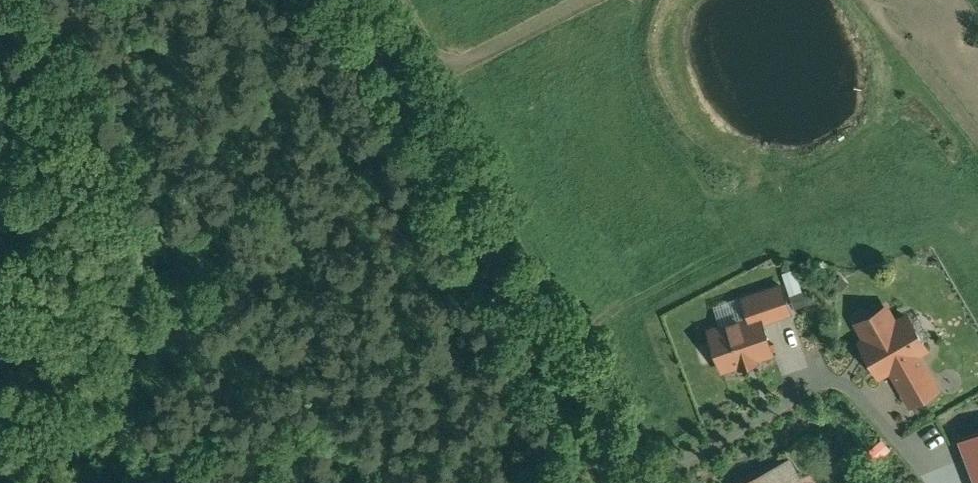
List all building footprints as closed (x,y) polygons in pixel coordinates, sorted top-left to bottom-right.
[(746,295),(752,313),(764,309),(766,317),(790,309),(781,283),(746,295)] [(908,315),(896,322),(887,306),(859,322),(868,338),(863,341),(881,373),(892,367),(912,402),(937,387),(917,352),(926,347),(908,315)] [(752,313),(709,328),(723,369),(777,350),(766,317),(764,309),(752,313)] [(868,450),(876,461),(893,449),(884,438),(868,450)] [(790,459),(741,482),(802,482),(790,459)]
